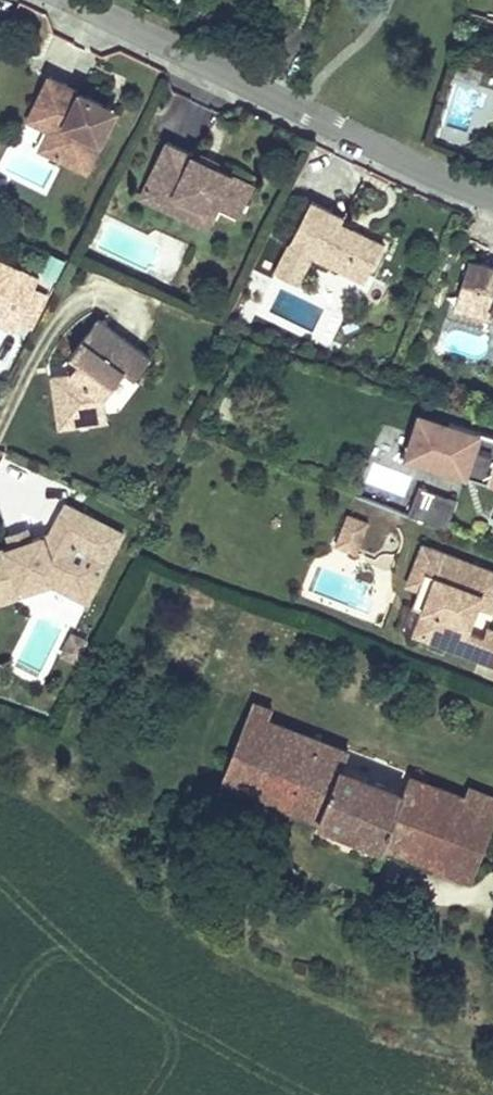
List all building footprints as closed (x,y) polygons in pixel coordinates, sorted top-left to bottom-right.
[(51,76),(35,108),(65,124),(50,152),(85,170),(111,118),(99,112),(103,103),(51,76)] [(103,103),(99,112),(111,118),(116,109),(103,103)] [(65,124),(35,108),(30,118),(51,128),(41,148),(50,152),(65,124)] [(174,195),(214,213),(218,206),(238,215),(253,184),(216,166),(210,164),(208,169),(201,165),(203,161),(198,158),(151,136),(129,183),(170,202),(174,195)] [(219,160),(201,152),(198,158),(203,161),(201,165),(208,169),(210,164),(216,166),(219,160)] [(129,183),(125,191),(207,229),(214,213),(174,195),(170,202),(129,183)] [(311,201),(293,244),(317,254),(372,276),(388,238),(356,225),(353,230),(341,225),(345,215),(311,201)] [(317,254),(293,244),(282,274),(305,284),(317,254)] [(13,332),(17,322),(34,287),(39,278),(0,259),(0,326),(13,332)] [(470,261),(467,269),(482,273),(472,308),(492,314),(492,268),(470,261)] [(467,269),(455,310),(492,321),(492,319),(492,314),(472,308),(482,273),(467,269)] [(32,330),(49,295),(34,287),(17,322),(32,330)] [(51,375),(55,405),(74,402),(77,425),(106,421),(103,399),(124,371),(134,379),(149,358),(97,319),(71,354),(80,361),(70,374),(51,375)] [(74,402),(55,405),(59,428),(77,425),(74,402)] [(420,417),(407,456),(464,473),(466,469),(475,472),(474,477),(490,482),(489,485),(492,487),(492,435),(449,421),(447,425),(420,417)] [(419,488),(408,516),(445,530),(456,502),(419,488)] [(0,592),(42,580),(46,582),(88,603),(108,565),(79,550),(95,520),(65,504),(49,534),(31,541),(28,546),(17,550),(12,547),(0,551),(0,592)] [(368,522),(348,515),(336,545),(357,553),(368,522)] [(27,529),(8,536),(12,547),(17,550),(28,546),(31,541),(27,529)] [(430,546),(422,544),(413,568),(421,570),(430,546)] [(492,599),(492,571),(430,546),(421,570),(426,572),(436,576),(422,611),(432,615),(423,639),(492,666),(492,630),(488,640),(468,633),(478,607),(483,595),(492,599)] [(421,570),(413,568),(407,584),(419,589),(426,572),(421,570)] [(436,576),(426,572),(419,589),(412,607),(422,611),(436,576)] [(46,582),(42,580),(0,592),(0,602),(43,589),(46,582)] [(483,595),(478,607),(492,613),(492,612),(492,599),(483,595)] [(432,615),(422,611),(413,635),(423,639),(432,615)] [(71,635),(61,654),(75,661),(85,641),(71,635)] [(268,721),(272,710),(253,703),(222,780),(473,880),(492,825),(492,797),(470,788),(465,799),(410,777),(404,794),(343,769),(349,753),(268,721)]
